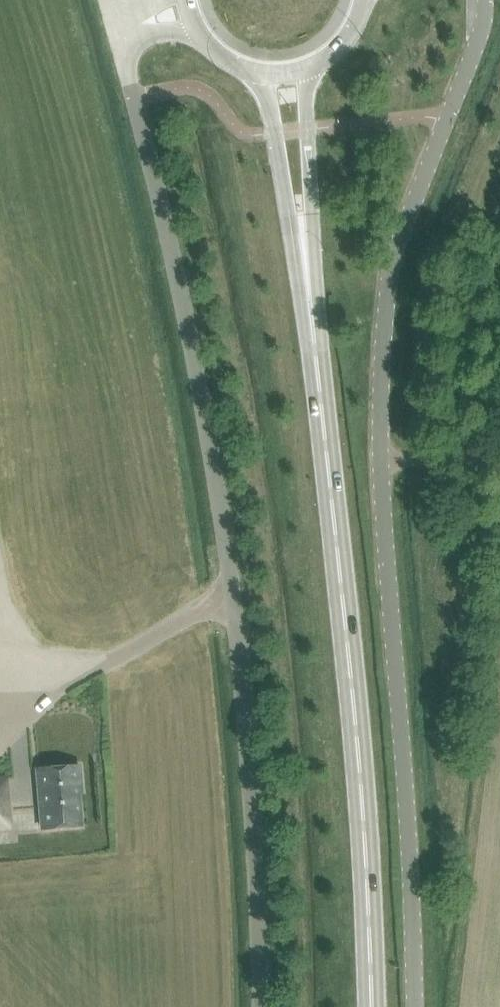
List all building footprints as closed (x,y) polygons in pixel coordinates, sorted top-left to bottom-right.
[(39,785),(43,828),(81,825),(77,786),(81,786),(80,765),(42,769),(43,785),(39,785)]
